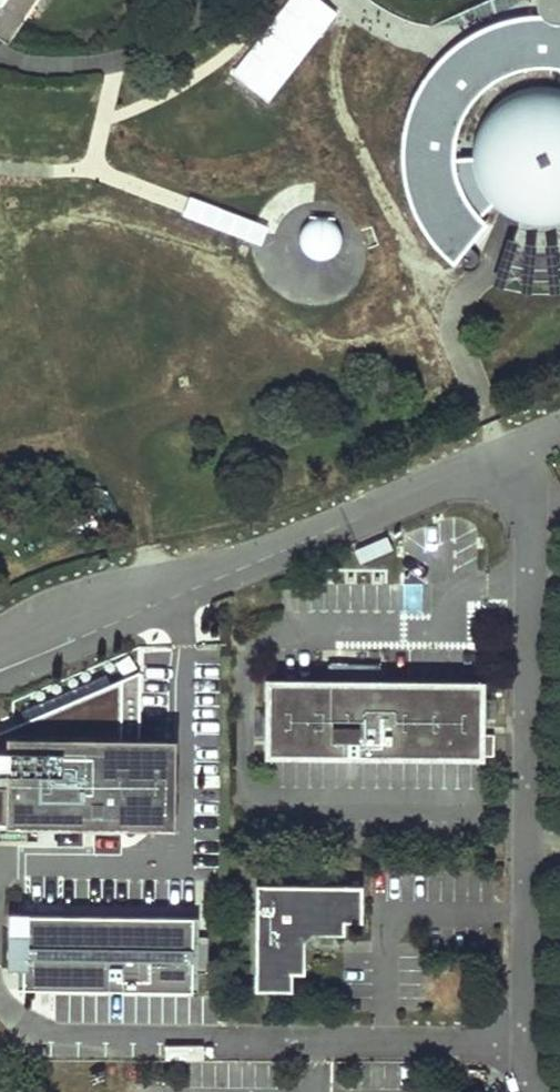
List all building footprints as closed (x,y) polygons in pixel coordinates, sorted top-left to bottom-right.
[(8,44),(38,0),(0,0),(0,39),(8,44)] [(232,72),(270,102),(340,13),(323,0),(288,0),(232,72)] [(539,5),(542,11),(547,15),(518,17),(482,27),(469,34),(450,47),(425,74),(411,100),(402,128),(401,172),(413,214),(430,240),(452,262),(484,225),(477,219),(493,203),(487,197),(477,183),(471,166),(471,156),(451,156),(454,134),(462,113),(481,88),(489,81),(512,70),(543,65),(559,67),(559,0),(539,0),(539,5)] [(542,83),(522,85),(505,92),(491,102),(480,116),(473,132),(470,149),(471,156),(471,166),(477,183),(487,197),(493,203),(500,209),(515,217),(532,221),(555,220),(559,218),(559,86),(542,83)] [(298,246),(301,252),(307,256),(313,259),(320,260),(327,258),(334,254),(338,248),(340,240),(340,233),(337,226),(332,220),(325,217),(318,216),(311,217),(305,220),(300,225),(297,232),(296,239),(298,246)] [(509,240),(494,286),(537,293),(559,290),(559,243),(540,246),(524,244),(509,240)] [(271,684),(270,755),(495,757),(495,736),(482,736),(483,686),(379,685),(379,668),(332,668),(332,685),(271,684)] [(173,825),(174,736),(137,735),(138,669),(32,715),(24,715),(24,719),(7,726),(7,746),(0,746),(0,766),(5,766),(5,782),(0,782),(0,822),(173,825)] [(362,880),(256,880),(255,985),(292,985),(292,969),(304,969),(304,935),(311,929),(344,929),(344,915),(362,915),(362,880)] [(24,938),(8,938),(8,967),(22,967),(22,982),(191,985),(191,968),(207,969),(207,940),(191,940),(192,916),(170,915),(170,920),(24,918),(24,938)]
